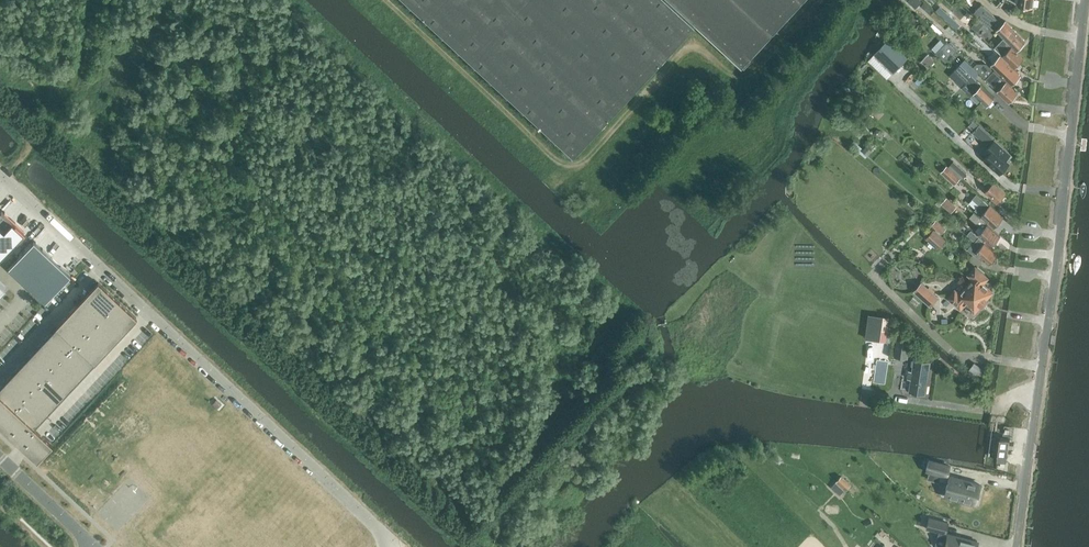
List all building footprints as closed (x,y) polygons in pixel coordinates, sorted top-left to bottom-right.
[(740,66),(743,68),(750,61),(747,58),(801,0),(408,0),(572,152),(693,22),(740,66)] [(924,2),(920,6),(928,14),(932,10),(924,2)] [(981,5),(974,13),(989,27),(997,18),(981,4),(981,5)] [(944,9),(940,14),(956,30),(961,25),(944,9)] [(978,18),(971,25),(977,31),(984,24),(978,18)] [(1004,38),(1016,50),(1021,46),(1022,47),(1025,43),(1024,42),(1026,41),(1006,21),(996,30),(1004,38)] [(1016,50),(1011,46),(1003,38),(994,47),(1003,55),(1015,66),(1024,57),(1016,50)] [(882,60),(894,71),(894,70),(906,58),(897,49),(888,41),(876,54),(882,60)] [(936,53),(946,62),(956,51),(947,42),(936,53)] [(921,61),(928,68),(934,61),(927,54),(921,61)] [(965,59),(960,64),(973,77),(978,72),(965,59)] [(990,64),(1000,73),(1012,84),(1021,75),(1009,63),(1004,69),(994,60),(990,64)] [(986,63),(978,72),(987,80),(990,77),(995,72),(986,63)] [(957,82),(962,87),(971,96),(974,93),(986,105),(994,97),(973,77),(960,64),(954,70),(951,74),(958,81),(957,82)] [(995,72),(990,77),(987,80),(1009,102),(1018,93),(996,71),(995,72)] [(974,120),(970,125),(975,130),(979,125),(974,120)] [(854,122),(849,128),(857,135),(862,129),(854,122)] [(863,148),(861,150),(867,155),(877,145),(872,139),(863,148)] [(984,159),(1000,173),(1010,162),(1006,159),(1010,154),(995,140),(986,150),(990,153),(984,159)] [(948,167),(961,179),(966,173),(952,162),(948,167)] [(945,174),(955,183),(960,178),(950,169),(945,174)] [(978,178),(989,188),(985,191),(997,203),(1006,193),(983,172),(978,178)] [(975,210),(981,215),(994,227),(1003,217),(979,196),(977,194),(972,199),(979,205),(975,210)] [(940,203),(951,213),(957,206),(947,197),(940,203)] [(18,236),(23,230),(0,209),(0,255),(18,236)] [(970,217),(983,228),(979,234),(991,245),(1000,235),(987,224),(974,212),(970,217)] [(936,220),(932,225),(942,233),(946,228),(936,220)] [(946,240),(934,229),(926,238),(928,241),(926,244),(932,250),(935,247),(938,249),(946,240)] [(970,246),(970,248),(970,249),(970,251),(974,254),(976,252),(989,263),(998,253),(971,230),(967,234),(975,241),(970,246)] [(34,240),(9,267),(46,301),(70,275),(34,240)] [(974,279),(967,287),(985,303),(988,299),(987,298),(993,291),(983,283),(989,278),(976,266),(968,275),(974,279)] [(98,282),(86,295),(105,313),(117,300),(98,282)] [(914,291),(931,306),(939,297),(922,282),(914,291)] [(985,303),(967,287),(961,294),(955,289),(948,298),(961,309),(966,303),(975,311),(981,305),(983,306),(985,303)] [(86,295),(76,306),(95,324),(105,313),(86,295)] [(117,300),(105,313),(124,331),(136,318),(117,300)] [(76,306),(66,316),(85,334),(95,324),(76,306)] [(105,313),(95,324),(114,342),(124,331),(105,313)] [(878,315),(874,340),(886,341),(888,326),(889,317),(878,315)] [(66,316),(56,327),(75,345),(85,334),(66,316)] [(95,324),(85,334),(104,352),(114,342),(95,324)] [(888,326),(886,341),(892,342),(895,327),(888,326)] [(56,327),(48,335),(68,353),(75,345),(56,327)] [(85,334),(75,345),(94,363),(104,352),(85,334)] [(48,335),(41,343),(60,361),(68,353),(48,335)] [(895,356),(908,358),(910,341),(897,339),(895,356)] [(41,343),(34,351),(53,369),(60,361),(41,343)] [(75,345),(68,353),(87,371),(94,363),(75,345)] [(34,351),(26,359),(45,377),(53,369),(34,351)] [(68,353),(60,361),(79,379),(87,371),(68,353)] [(26,359),(19,367),(38,385),(45,377),(26,359)] [(887,383),(889,360),(878,359),(875,382),(887,383)] [(908,378),(911,379),(910,391),(926,394),(931,361),(914,359),(913,371),(909,370),(908,378)] [(60,361),(53,369),(72,387),(79,379),(60,361)] [(19,367),(11,375),(30,393),(38,385),(19,367)] [(53,369),(45,377),(64,395),(72,387),(53,369)] [(11,375),(4,383),(23,401),(30,393),(11,375)] [(45,377),(38,385),(57,403),(64,395),(45,377)] [(15,409),(23,401),(4,383),(0,387),(0,396),(15,409)] [(38,385),(30,393),(49,411),(57,403),(38,385)] [(30,393),(23,401),(42,419),(49,411),(30,393)] [(0,425),(15,409),(0,396),(0,425)] [(23,401),(15,409),(34,427),(35,427),(42,419),(23,401)] [(15,409),(0,425),(2,427),(4,429),(16,440),(18,442),(19,443),(25,449),(37,460),(53,443),(41,432),(35,427),(34,427),(15,409)] [(997,461),(1006,462),(1007,456),(1008,456),(1008,455),(1007,455),(1009,440),(1010,440),(1010,439),(1000,438),(997,455),(998,455),(997,461)] [(925,470),(928,471),(926,478),(938,482),(941,475),(946,476),(949,466),(929,460),(925,470)] [(836,482),(845,490),(850,484),(841,476),(836,482)] [(944,496),(974,504),(979,484),(949,476),(944,496)] [(836,482),(831,487),(840,495),(844,490),(836,482)] [(926,528),(945,533),(948,523),(929,518),(926,528)] [(977,541),(947,533),(944,546),(976,546),(977,541)]
